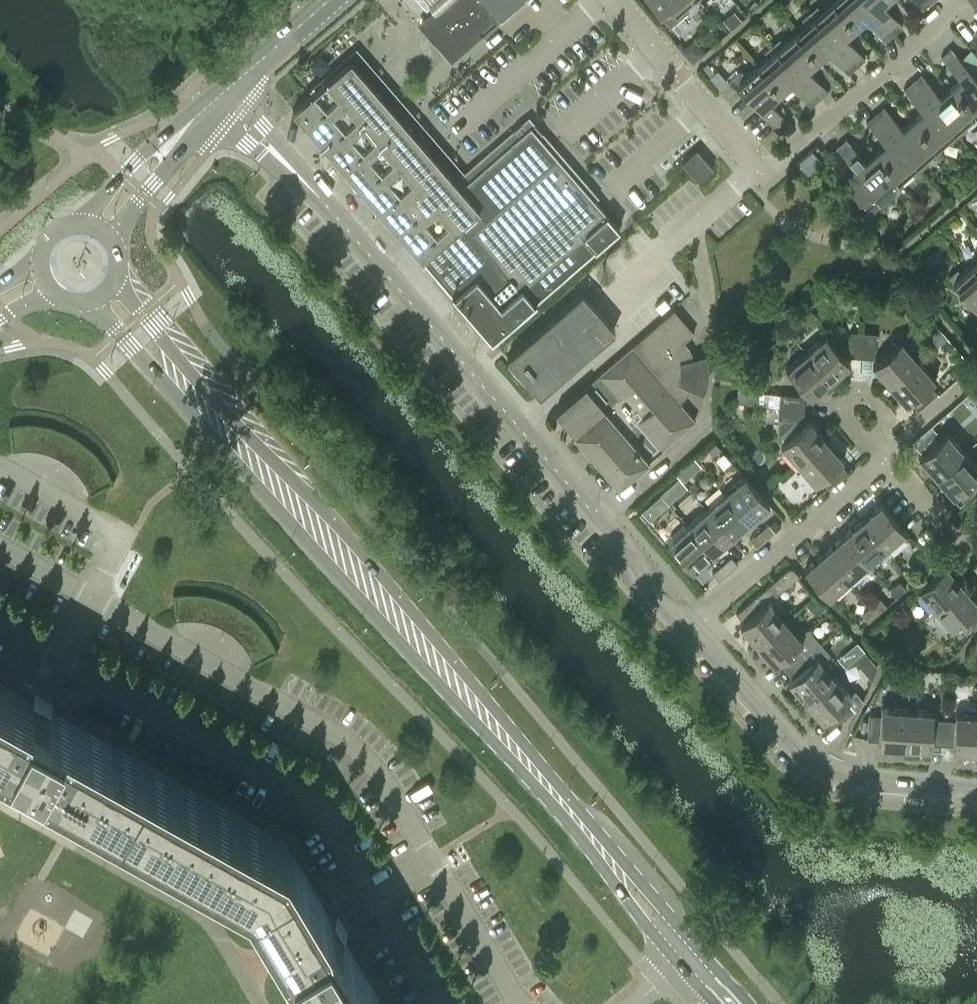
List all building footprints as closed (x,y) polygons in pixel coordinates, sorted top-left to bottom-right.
[(519,0),(444,0),(434,8),(418,22),(450,60),(519,0)] [(426,3),(428,1),(434,8),(444,0),(423,0),(426,3)] [(670,25),(687,11),(682,5),(688,0),(648,0),(670,25)] [(855,26),(832,0),(818,11),(814,6),(809,11),(856,65),(865,57),(845,34),(855,26)] [(894,33),(865,0),(832,0),(855,26),(865,17),(885,40),(894,33)] [(885,0),(865,0),(894,33),(902,25),(882,2),(885,0)] [(848,72),(856,65),(809,11),(804,15),(808,21),(795,32),(817,58),(828,49),(848,72)] [(807,67),(817,58),(795,32),(782,43),(777,38),(771,43),(819,98),(828,90),(807,67)] [(810,105),(819,98),(771,43),(766,48),(770,53),(757,65),(780,91),(790,82),(810,105)] [(950,47),(941,56),(960,78),(951,86),(974,113),(976,111),(976,78),(950,47)] [(530,125),(459,185),(350,59),(292,109),(421,258),(491,339),(619,228),(607,215),(556,155),(530,125)] [(770,100),(780,91),(757,65),(744,76),(740,71),(733,77),(781,131),(790,123),(770,100)] [(951,86),(940,96),(920,74),(913,80),(959,134),(964,131),(959,126),(974,113),(951,86)] [(953,140),(959,134),(913,80),(903,88),(923,111),(914,119),(937,146),(949,135),(953,140)] [(914,119),(903,129),(883,106),(875,113),(922,167),(927,163),(923,158),(937,146),(914,119)] [(916,173),(922,167),(875,113),(866,121),(886,144),(876,152),(899,179),(911,168),(916,173)] [(876,152),(865,162),(845,139),(836,147),(856,170),(844,181),(871,212),(889,196),(885,191),(899,179),(876,152)] [(697,181),(713,167),(696,148),(681,162),(697,181)] [(972,263),(959,275),(955,270),(949,275),(976,308),(976,269),(972,263)] [(539,394),(614,329),(582,291),(507,356),(539,394)] [(851,293),(850,298),(857,305),(862,306),(863,294),(851,293)] [(881,296),(881,302),(884,305),(887,306),(891,302),(891,298),(888,295),(886,294),(881,296)] [(664,297),(655,305),(661,312),(670,304),(670,303),(664,297)] [(684,340),(694,331),(674,308),(555,411),(574,433),(573,433),(618,486),(639,468),(639,467),(661,447),(662,448),(696,419),(679,400),(683,397),(686,393),(687,391),(689,388),(690,386),(692,383),(693,381),(692,380),(692,376),(692,366),(693,361),(694,361),(693,358),(693,356),(692,353),(691,351),(690,348),(688,345),(687,343),(686,341),(684,340)] [(861,356),(863,331),(851,330),(849,355),(861,356)] [(874,357),(876,332),(863,331),(861,356),(874,357)] [(830,379),(851,362),(826,333),(806,351),(830,379)] [(889,383),(918,358),(901,338),(872,363),(889,383)] [(811,396),(830,379),(806,351),(787,367),(811,396)] [(929,383),(935,377),(918,358),(889,383),(906,402),(910,399),(918,408),(937,392),(929,383)] [(738,388),(737,396),(737,401),(751,402),(752,389),(740,388),(738,388)] [(803,406),(803,394),(779,392),(778,404),(803,406)] [(802,419),(803,406),(778,404),(777,417),(778,417),(777,438),(781,443),(780,443),(797,463),(826,438),(809,418),(805,422),(802,419)] [(946,430),(941,435),(933,427),(914,443),(921,452),(918,455),(935,475),(963,450),(946,430)] [(839,460),(843,457),(826,438),(797,463),(814,482),(820,477),(828,486),(847,469),(839,460)] [(718,447),(713,441),(706,446),(712,453),(718,447)] [(976,472),(976,466),(963,450),(935,475),(951,494),(955,491),(962,500),(976,487),(976,477),(974,474),(976,472)] [(694,470),(700,465),(693,456),(687,462),(694,470)] [(752,473),(762,485),(770,478),(760,467),(752,473)] [(749,520),(769,503),(745,475),(725,492),(749,520)] [(731,537),(749,520),(725,492),(706,508),(731,537)] [(885,546),(905,529),(880,500),(860,518),(885,546)] [(712,553),(731,537),(706,508),(687,525),(712,553)] [(867,562),(885,546),(860,518),(842,534),(867,562)] [(765,538),(774,530),(768,522),(759,530),(765,538)] [(692,570),(712,553),(687,525),(668,542),(692,570)] [(756,546),(765,538),(759,530),(749,538),(756,546)] [(848,579),(867,562),(842,534),(823,550),(848,579)] [(829,596),(848,579),(823,550),(804,567),(829,596)] [(924,566),(934,557),(928,550),(918,559),(924,566)] [(727,571),(736,562),(730,555),(721,564),(727,571)] [(945,562),(941,565),(934,557),(924,566),(915,574),(922,582),(917,587),(934,607),(963,582),(945,562)] [(718,578),(727,571),(721,564),(712,571),(718,578)] [(798,574),(793,567),(791,566),(790,566),(789,566),(788,567),(736,611),(744,620),(740,624),(757,643),(785,619),(769,600),(798,574)] [(896,596),(906,587),(899,580),(890,589),(896,596)] [(976,604),(976,598),(963,582),(934,607),(951,626),(956,622),(964,631),(976,619),(976,606),(976,605),(976,604)] [(253,661),(276,650),(274,648),(272,643),(271,640),(268,636),(266,632),(264,629),(262,627),(259,623),(255,620),(252,616),(247,612),(244,610),(240,607),(235,604),(231,602),(228,600),(222,598),(215,596),(211,595),(206,594),(203,593),(196,592),(190,592),(182,592),(177,593),(174,593),(176,618),(188,617),(200,618),(212,621),(223,625),(232,632),(241,640),(248,650),(253,661)] [(824,606),(814,595),(807,601),(817,613),(824,606)] [(877,612),(887,604),(880,597),(871,605),(877,612)] [(868,620),(877,612),(871,605),(861,613),(868,620)] [(807,627),(799,634),(785,619),(757,643),(774,663),(778,660),(785,669),(818,641),(807,627)] [(821,660),(829,653),(818,641),(785,669),(792,677),(789,680),(805,700),(834,675),(821,660)] [(857,641),(848,649),(856,657),(865,649),(857,641)] [(845,699),(850,694),(834,675),(805,700),(822,719),(826,716),(834,725),(853,708),(845,699)] [(53,766),(104,795),(126,756),(28,701),(0,685),(0,737),(53,766)] [(45,710),(50,700),(33,691),(28,701),(45,710)] [(904,746),(906,708),(880,706),(880,714),(869,714),(868,739),(878,739),(878,744),(904,746)] [(932,718),(932,710),(906,708),(904,746),(930,747),(930,742),(942,743),(943,718),(932,718)] [(954,711),(954,719),(943,718),(942,743),(952,744),(952,749),(976,750),(976,713),(954,711)] [(104,795),(248,875),(268,909),(310,980),(325,1003),(377,1003),(281,843),(126,756),(104,795)] [(336,934),(346,928),(336,911),(326,917),(336,934)]
